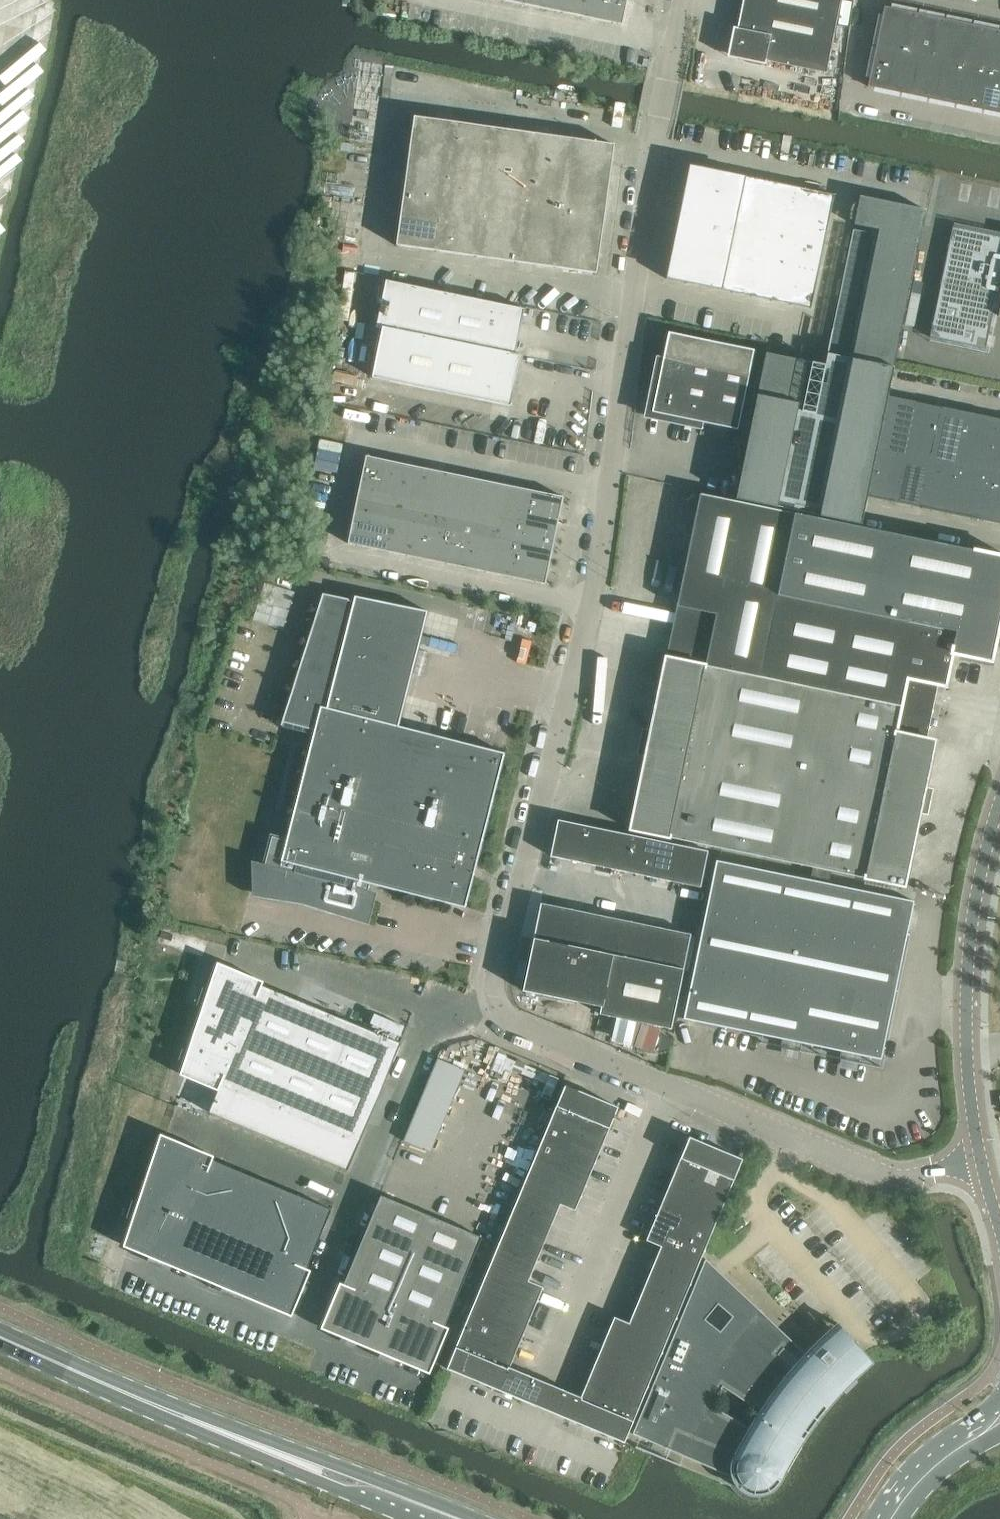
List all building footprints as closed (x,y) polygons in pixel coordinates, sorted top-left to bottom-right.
[(543,9),(545,0),(525,0),(524,5),(543,9)] [(563,13),(566,0),(545,0),(543,9),(563,13)] [(586,0),(566,0),(563,13),(583,17),(586,0)] [(583,17),(622,25),(627,4),(610,0),(586,0),(583,17)] [(742,5),(836,24),(841,0),(743,0),(743,1),(742,5)] [(841,1),(840,22),(850,23),(851,2),(841,1)] [(730,46),(727,57),(738,59),(765,65),(766,61),(807,69),(826,73),(836,24),(742,5),(741,9),(738,25),(737,28),(733,27),(730,46)] [(884,7),(876,46),(908,53),(916,14),(884,7)] [(908,53),(936,59),(944,19),(916,14),(908,53)] [(936,59),(963,64),(971,25),(944,19),(936,59)] [(963,64),(990,70),(999,30),(971,25),(963,64)] [(999,72),(999,31),(999,30),(990,70),(999,72)] [(868,87),(900,93),(908,53),(876,46),(868,87)] [(900,93),(927,99),(936,59),(908,53),(900,93)] [(927,99),(955,105),(963,64),(936,59),(927,99)] [(955,105),(982,110),(990,70),(963,64),(955,105)] [(999,114),(999,72),(990,70),(982,110),(999,114)] [(410,149),(450,154),(454,122),(414,116),(410,149)] [(445,187),(485,192),(494,128),(454,122),(450,154),(445,187)] [(485,192),(525,198),(534,133),(494,128),(485,192)] [(534,133),(525,198),(565,203),(570,171),(574,139),(534,133)] [(574,139),(570,171),(610,177),(614,145),(574,139)] [(405,181),(445,187),(450,154),(410,149),(405,181)] [(811,309),(834,195),(689,165),(666,279),(811,309)] [(570,171),(565,203),(605,209),(610,177),(570,171)] [(405,181),(400,213),(441,219),(445,187),(405,181)] [(436,251),(476,257),(485,192),(445,187),(441,219),(436,251)] [(476,257),(516,262),(525,198),(485,192),(476,257)] [(736,499),(735,499),(777,508),(777,507),(819,515),(820,516),(861,525),(861,524),(867,497),(869,498),(890,396),(888,396),(892,377),(893,369),(926,210),(860,196),(854,225),(879,230),(877,236),(878,236),(876,247),(852,361),(827,356),(825,365),(808,361),(766,353),(736,499)] [(556,268),(561,236),(565,203),(525,198),(516,262),(556,268)] [(565,203),(561,236),(601,241),(605,209),(565,203)] [(396,246),(436,251),(441,219),(400,213),(396,246)] [(930,337),(985,349),(993,310),(997,311),(999,312),(998,316),(999,317),(999,237),(953,227),(930,337)] [(561,236),(556,268),(596,274),(601,241),(561,236)] [(386,280),(377,327),(518,355),(525,309),(386,280)] [(518,355),(377,327),(377,328),(382,329),(372,378),(511,407),(518,355)] [(702,430),(703,423),(717,426),(738,430),(754,350),(668,332),(663,358),(656,356),(644,418),(702,430)] [(869,498),(895,503),(895,502),(921,508),(977,520),(977,519),(999,524),(999,420),(998,419),(942,407),(942,408),(916,402),(890,396),(869,498)] [(361,478),(401,486),(405,464),(366,456),(361,478)] [(396,508),(416,512),(425,468),(405,464),(401,486),(396,508)] [(416,512),(436,516),(445,472),(425,468),(416,512)] [(436,516),(456,520),(465,476),(445,472),(436,516)] [(456,520),(475,524),(485,480),(465,476),(456,520)] [(357,500),(396,508),(401,486),(361,478),(357,500)] [(475,524),(495,528),(504,484),(485,480),(475,524)] [(504,484),(495,528),(515,532),(520,510),(524,488),(504,484)] [(524,488),(520,510),(559,519),(563,497),(524,488)] [(670,635),(666,654),(759,674),(792,513),(700,494),(670,635)] [(357,500),(352,522),(391,530),(396,508),(357,500)] [(387,552),(407,556),(416,512),(396,508),(391,530),(387,552)] [(520,510),(515,532),(554,540),(559,519),(520,510)] [(407,556),(427,560),(436,516),(416,512),(407,556)] [(843,691),(902,703),(907,679),(945,687),(952,654),(991,662),(999,621),(999,556),(792,513),(759,674),(843,691)] [(427,560),(447,564),(456,520),(436,516),(427,560)] [(447,564),(466,568),(475,524),(456,520),(447,564)] [(348,544),(387,552),(391,530),(352,522),(348,544)] [(466,568),(486,572),(495,528),(475,524),(466,568)] [(506,576),(511,554),(515,532),(495,528),(486,572),(506,576)] [(515,532),(511,554),(550,562),(554,540),(515,532)] [(511,554),(506,576),(545,584),(550,562),(511,554)] [(280,613),(263,608),(260,617),(271,620),(270,622),(285,627),(296,591),(272,584),(268,596),(284,601),(280,613)] [(272,836),(258,893),(274,895),(274,896),(303,900),(361,918),(366,899),(368,892),(371,893),(372,892),(368,891),(370,883),(451,904),(465,908),(480,849),(481,846),(482,843),(482,840),(482,839),(501,767),(504,753),(398,726),(399,724),(419,646),(427,614),(428,610),(355,595),(354,599),(353,601),(346,600),(323,594),(281,726),(282,726),(313,734),(287,840),(272,836)] [(630,830),(806,866),(843,691),(759,674),(666,654),(663,670),(634,813),(630,830)] [(843,691),(806,866),(904,886),(934,741),(896,733),(902,703),(843,691)] [(550,856),(594,866),(602,829),(558,820),(550,856)] [(594,866),(637,874),(645,838),(602,829),(594,866)] [(637,874),(668,881),(676,844),(645,838),(637,874)] [(676,844),(668,881),(701,888),(708,851),(676,844)] [(716,860),(684,1018),(783,1039),(881,1059),(914,901),(716,860)] [(541,903),(533,939),(577,948),(584,912),(541,903)] [(577,948),(613,955),(620,957),(627,921),(584,912),(577,948)] [(627,921),(620,957),(651,963),(658,927),(627,921)] [(658,927),(651,963),(684,970),(691,934),(658,927)] [(599,1014),(600,1015),(613,955),(577,948),(533,939),(523,991),(589,1005),(601,1007),(599,1014)] [(613,955),(600,1015),(612,1017),(671,1029),(684,970),(651,963),(620,957),(613,955)] [(182,1049),(179,1059),(185,1061),(180,1074),(218,1090),(209,1112),(348,1170),(359,1144),(401,1043),(262,985),(264,981),(217,962),(209,989),(203,987),(197,1005),(203,1007),(188,1051),(182,1049)] [(659,1044),(660,1029),(615,1028),(614,1043),(659,1044)] [(437,1058),(403,1140),(431,1152),(465,1070),(437,1058)] [(565,1085),(551,1119),(604,1141),(618,1107),(565,1085)] [(551,1119),(536,1154),(590,1176),(604,1141),(551,1119)] [(161,1133),(138,1201),(132,1199),(127,1217),(132,1219),(123,1246),(149,1257),(147,1262),(164,1269),(166,1264),(222,1287),(220,1293),(244,1303),(246,1297),(292,1316),(311,1270),(307,1268),(332,1209),(213,1160),(214,1156),(161,1133)] [(690,1137),(675,1171),(728,1193),(743,1159),(690,1137)] [(536,1154),(529,1171),(582,1193),(590,1176),(536,1154)] [(522,1188),(560,1204),(575,1210),(582,1193),(529,1171),(522,1188)] [(675,1171),(661,1206),(714,1228),(728,1193),(675,1171)] [(522,1188),(514,1207),(552,1223),(560,1204),(522,1188)] [(355,1349),(357,1343),(380,1353),(378,1358),(395,1365),(397,1360),(430,1374),(449,1328),(445,1326),(482,1237),(381,1195),(344,1284),(340,1282),(321,1328),(347,1339),(344,1345),(355,1349)] [(647,1240),(661,1246),(699,1262),(714,1228),(661,1206),(647,1240)] [(514,1207),(506,1226),(544,1242),(552,1223),(514,1207)] [(506,1226),(498,1245),(537,1262),(544,1242),(506,1226)] [(498,1245),(490,1265),(529,1281),(537,1262),(498,1245)] [(661,1246),(653,1265),(692,1281),(699,1262),(661,1246)] [(797,1363),(793,1367),(778,1354),(791,1340),(719,1272),(706,1259),(633,1434),(733,1477),(738,1486),(746,1492),(757,1495),(767,1493),(776,1487),(782,1479),(783,1474),(784,1468),(783,1463),(781,1457),(787,1454),(793,1450),(798,1446),(800,1447),(815,1424),(831,1403),(849,1384),(869,1365),(855,1349),(858,1347),(852,1339),(849,1342),(846,1339),(836,1347),(830,1352),(827,1349),(821,1356),(812,1347),(806,1354),(797,1363)] [(490,1265),(476,1299),(529,1321),(543,1287),(529,1281),(490,1265)] [(653,1265),(645,1285),(684,1300),(692,1281),(653,1265)] [(645,1285),(637,1304),(676,1320),(684,1300),(645,1285)] [(476,1299),(461,1334),(515,1356),(529,1321),(476,1299)] [(632,1316),(629,1323),(668,1339),(676,1320),(637,1304),(632,1316)] [(615,1316),(600,1351),(653,1373),(668,1339),(629,1323),(615,1316)] [(500,1391),(510,1367),(515,1356),(461,1334),(447,1368),(500,1391)] [(600,1351),(586,1384),(640,1406),(653,1373),(600,1351)] [(510,1367),(500,1391),(527,1402),(537,1378),(510,1367)] [(554,1385),(537,1378),(527,1402),(544,1409),(554,1385)] [(581,1396),(571,1420),(624,1442),(640,1406),(586,1384),(581,1396)] [(544,1409),(571,1420),(581,1396),(554,1385),(544,1409)]
